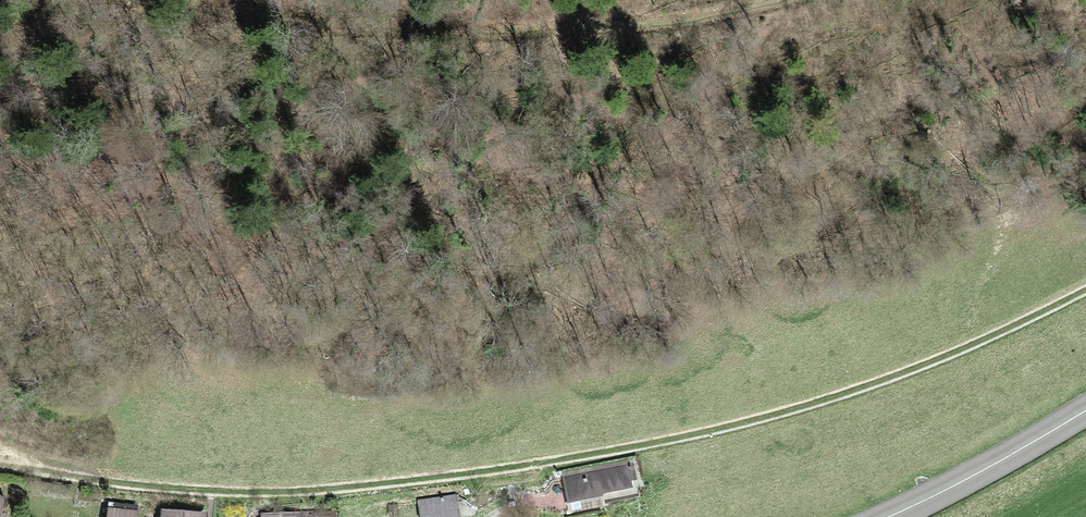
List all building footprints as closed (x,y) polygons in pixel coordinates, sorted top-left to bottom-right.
[(623,466),(571,476),(576,504),(628,494),(623,466)] [(424,503),(426,516),(464,516),(460,496),(424,503)] [(112,507),(111,516),(139,516),(139,509),(112,507)]
